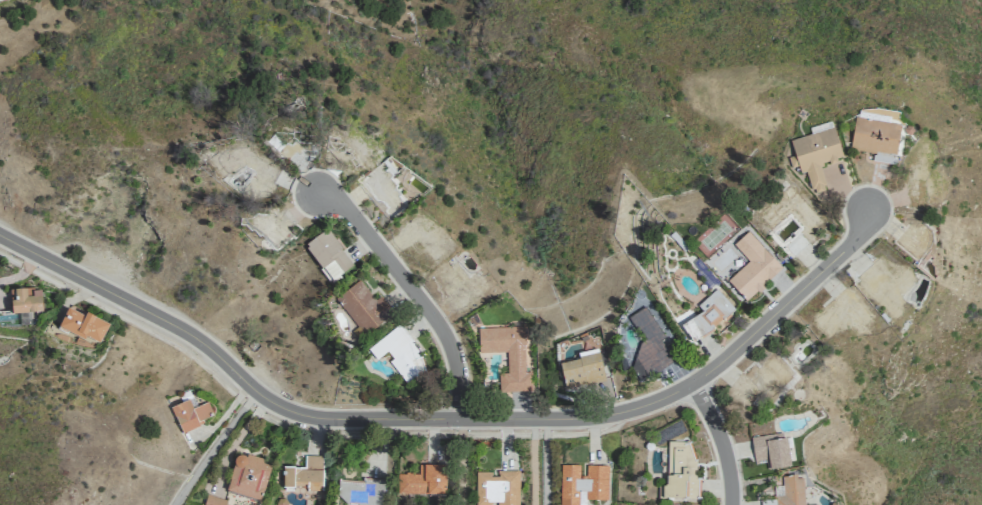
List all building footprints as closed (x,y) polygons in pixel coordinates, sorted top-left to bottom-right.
[(872,161),(895,164),(900,124),(855,117),(850,149),(874,152),(872,161)] [(273,140),(314,148),(317,134),(275,126),(273,140)] [(790,140),(794,155),(788,157),(791,168),(798,166),(800,173),(806,171),(813,194),(827,190),(820,164),(843,158),(835,127),(790,140)] [(326,152),(348,153),(348,165),(362,166),(364,136),(326,134),(326,152)] [(275,184),(281,169),(257,158),(244,138),(221,153),(212,148),(203,154),(221,181),(240,168),(275,184)] [(358,180),(388,220),(410,204),(390,179),(397,173),(386,158),(358,180)] [(274,189),(250,175),(241,191),(250,196),(254,188),(269,197),(274,189)] [(755,213),(772,232),(790,216),(800,227),(790,235),(786,230),(777,238),(794,257),(816,237),(812,232),(824,222),(789,182),(755,213)] [(263,216),(255,208),(241,221),(268,250),(291,229),(272,208),(263,216)] [(424,234),(413,219),(399,228),(411,246),(418,241),(431,261),(448,250),(433,228),(424,234)] [(928,238),(934,230),(921,221),(916,227),(910,222),(894,242),(922,263),(936,244),(928,238)] [(748,261),(727,280),(746,301),(782,268),(748,231),(733,244),(748,261)] [(856,278),(895,321),(904,312),(896,303),(918,282),(905,267),(896,275),(879,257),(856,278)] [(374,300),(361,280),(335,296),(361,336),(394,314),(381,295),(374,300)] [(809,319),(828,340),(849,321),(858,332),(873,318),(845,287),(809,319)] [(12,313),(42,312),(41,288),(11,289),(12,313)] [(701,310),(681,326),(694,342),(734,309),(717,289),(697,305),(701,310)] [(629,315),(647,348),(631,357),(643,378),(675,360),(662,337),(666,335),(648,304),(629,315)] [(101,342),(108,322),(67,307),(59,328),(84,338),(85,336),(101,342)] [(429,368),(398,325),(367,348),(376,360),(385,353),(407,384),(429,368)] [(478,327),(479,352),(507,352),(507,372),(498,373),(499,392),(532,391),(531,371),(525,372),(524,326),(478,327)] [(605,380),(597,348),(578,353),(579,358),(559,363),(565,389),(605,380)] [(734,389),(749,406),(788,372),(772,355),(734,389)] [(170,407),(182,433),(200,425),(198,422),(213,415),(207,401),(193,408),(188,398),(170,407)] [(754,463),(766,461),(767,469),(791,465),(786,437),(782,438),(781,433),(750,437),(754,463)] [(668,441),(666,486),(659,486),(658,497),(697,498),(698,458),(691,457),(691,441),(668,441)] [(260,500),(271,465),(262,462),(263,460),(237,452),(226,490),(260,500)] [(323,456),(305,455),(305,467),(282,466),(282,486),(307,487),(307,490),(322,490),(323,456)] [(445,464),(419,465),(419,473),(397,473),(398,495),(446,494),(445,464)] [(579,491),(586,491),(586,499),(608,499),(608,465),(586,465),(586,475),(580,475),(580,465),(561,464),(560,504),(579,504),(579,491)] [(476,504),(519,504),(519,470),(495,471),(476,472),(476,504)] [(803,475),(782,476),(782,485),(774,485),(774,499),(761,500),(761,504),(817,504),(804,504),(803,475)] [(385,479),(362,477),(362,480),(338,478),(336,500),(357,502),(356,504),(383,504),(385,479)] [(226,500),(207,494),(203,504),(225,504),(226,500)]
